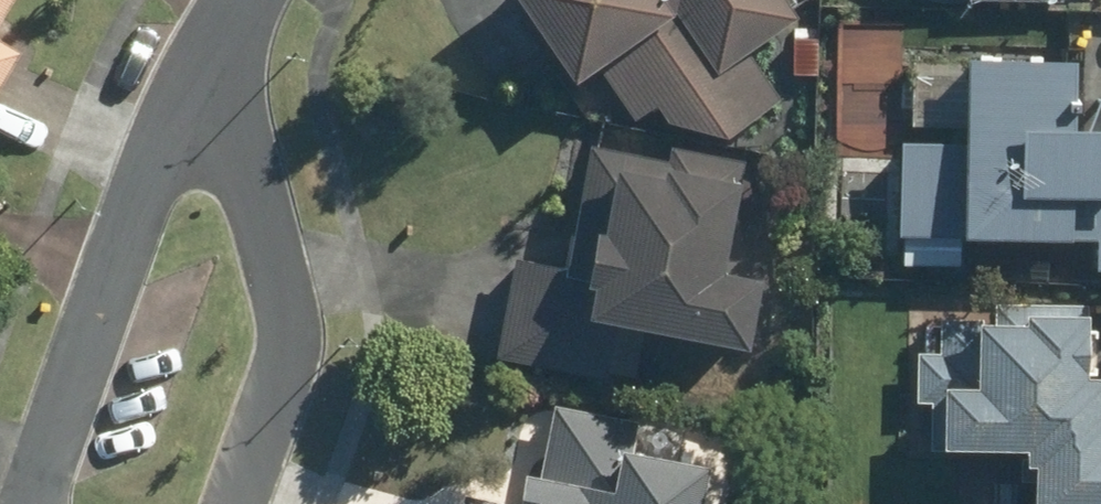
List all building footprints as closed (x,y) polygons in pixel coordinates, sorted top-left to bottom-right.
[(11,0),(0,0),(0,18),(11,0)] [(577,73),(601,57),(639,114),(656,101),(670,122),(726,133),(780,95),(748,49),(799,14),(789,0),(527,0),(577,73)] [(22,49),(0,36),(0,85),(22,49)] [(1077,51),(970,48),(968,139),(902,138),(900,228),(905,229),(905,264),(961,265),(962,234),(968,234),(969,229),(1099,231),(1098,264),(1100,264),(1100,120),(1074,120),(1077,51)] [(516,252),(495,354),(607,377),(621,314),(749,342),(765,273),(725,264),(747,158),(675,142),(673,155),(593,137),(565,264),(516,252)] [(1086,366),(1088,301),(995,298),(995,317),(942,315),(940,349),(919,349),(917,398),(933,398),(931,439),(1029,442),(1029,454),(1022,453),(1022,476),(1039,478),(1037,503),(1100,503),(1100,368),(1086,366)] [(462,503),(700,503),(709,459),(634,445),(639,419),(554,403),(541,466),(526,464),(520,498),(495,493),(494,501),(464,494),(462,503)]
